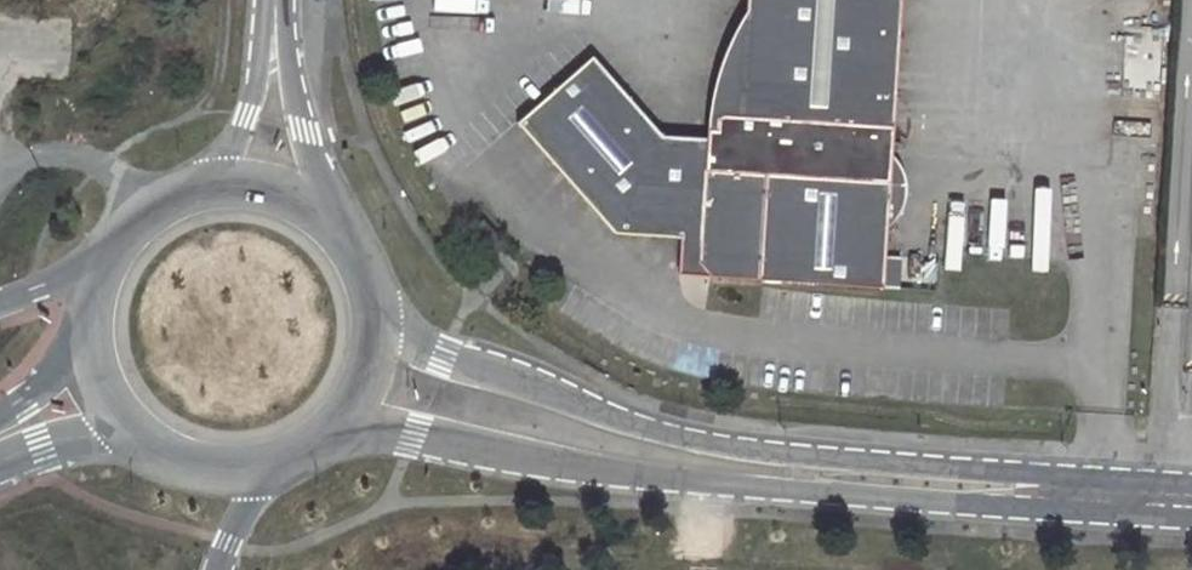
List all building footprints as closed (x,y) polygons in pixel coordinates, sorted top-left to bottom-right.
[(739,114),(717,113),(716,127),(707,127),(707,136),(663,133),(593,55),(517,123),(615,233),(682,237),(679,273),(900,287),(902,256),(886,255),(902,0),(746,0),(739,114)]
